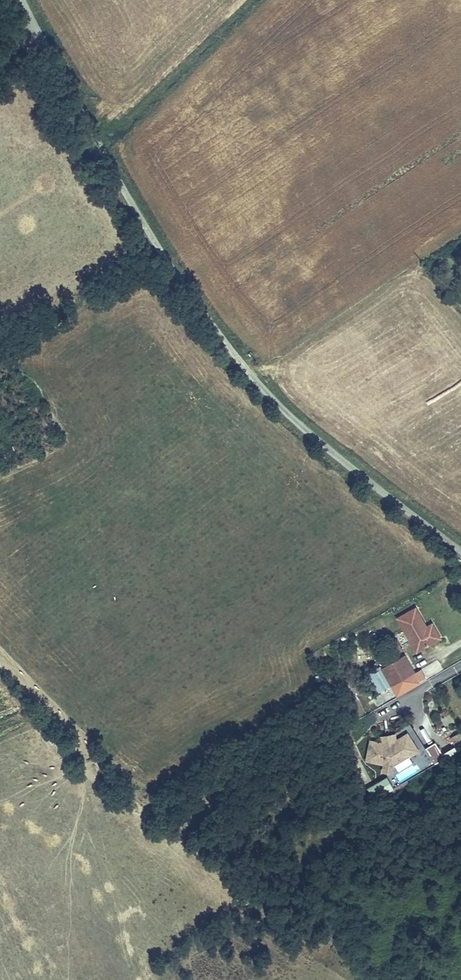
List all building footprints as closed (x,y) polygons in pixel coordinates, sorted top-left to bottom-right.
[(416,607),(397,617),(418,651),(441,637),(432,621),(426,624),(416,607)] [(404,653),(382,667),(393,685),(415,671),(404,653)] [(424,667),(429,677),(442,669),(437,660),(424,667)] [(385,759),(384,767),(392,768),(393,761),(416,746),(405,729),(390,740),(369,735),(365,755),(385,759)] [(460,749),(460,731),(449,737),(454,747),(441,754),(436,743),(427,747),(434,762),(460,749)] [(345,742),(353,756),(359,752),(352,739),(345,742)] [(400,782),(434,766),(430,756),(395,772),(400,782)] [(382,777),(389,788),(396,785),(389,773),(382,777)]
